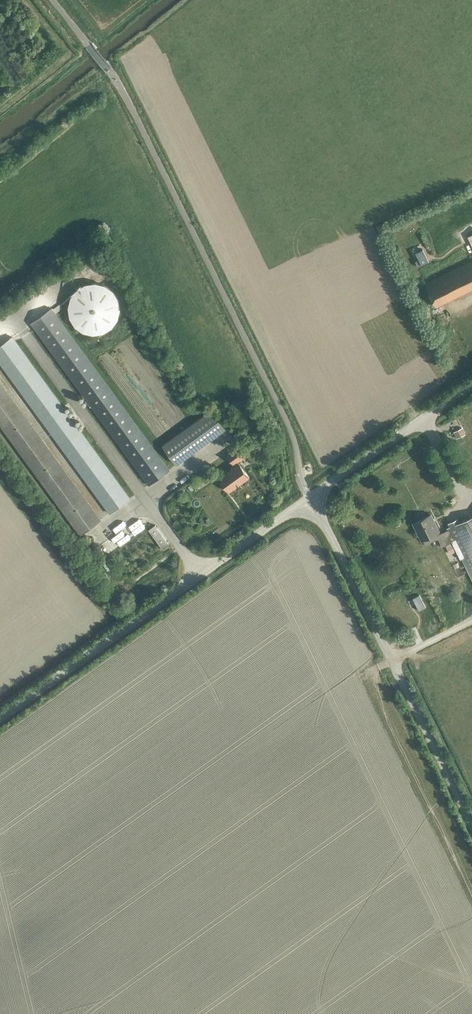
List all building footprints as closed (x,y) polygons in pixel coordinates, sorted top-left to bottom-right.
[(429,261),(423,249),(416,253),(419,259),(415,261),(418,266),(429,261)] [(471,289),(471,261),(426,284),(436,306),(471,289)] [(78,288),(77,290),(76,291),(74,293),(73,294),(72,296),(71,298),(71,300),(70,301),(70,303),(69,305),(69,307),(69,309),(70,311),(70,313),(70,315),(71,317),(72,319),(73,320),(74,322),(75,323),(76,325),(78,326),(79,327),(81,329),(83,330),(84,330),(86,331),(88,332),(90,332),(92,332),(94,332),(96,332),(98,332),(100,332),(102,331),(103,331),(105,330),(107,329),(109,328),(110,327),(112,326),(113,324),(114,323),(115,321),(116,319),(117,318),(118,316),(118,314),(119,312),(119,310),(119,308),(119,306),(119,304),(119,302),(118,300),(117,298),(117,297),(116,295),(115,293),(113,292),(112,290),(111,289),(109,288),(108,287),(106,286),(104,285),(102,284),(100,283),(99,283),(97,283),(95,283),(93,283),(91,283),(89,283),(87,284),(85,284),(83,285),(82,286),(80,287),(78,288)] [(149,484),(169,470),(51,308),(45,312),(42,307),(34,313),(37,318),(31,322),(149,484)] [(130,498),(12,336),(6,341),(3,336),(0,338),(0,361),(110,512),(130,498)] [(81,534),(100,520),(0,382),(0,423),(81,534)] [(177,464),(225,428),(211,409),(163,444),(177,464)] [(245,456),(238,446),(227,454),(234,464),(245,456)] [(219,477),(229,491),(249,476),(239,463),(219,477)] [(447,527),(448,529),(440,533),(431,514),(413,523),(421,540),(435,533),(442,546),(454,541),(471,578),(471,515),(447,527)] [(413,597),(419,610),(426,607),(419,594),(413,597)]
